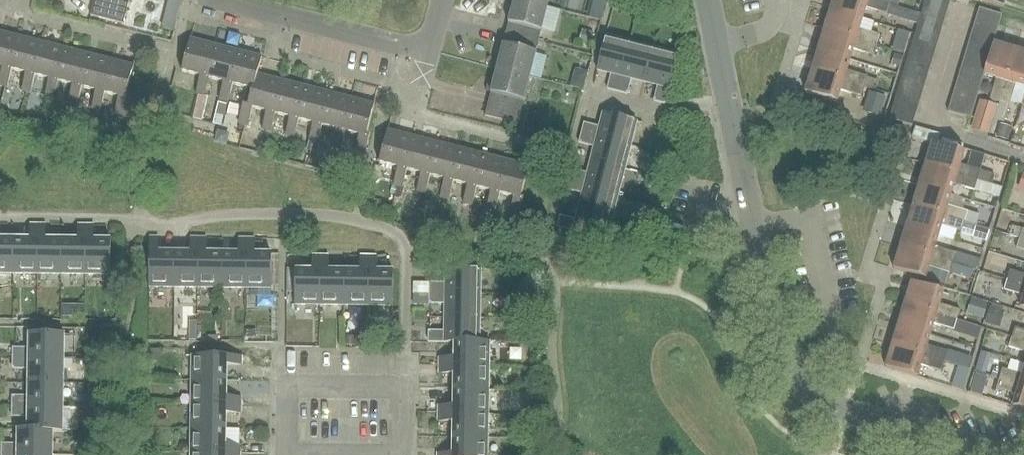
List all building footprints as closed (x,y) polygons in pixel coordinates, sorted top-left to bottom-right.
[(90,15),(122,23),(128,0),(94,0),(90,15)] [(544,6),(520,0),(507,0),(506,4),(511,5),(508,19),(507,19),(507,21),(504,33),(536,41),(539,28),(544,6)] [(601,17),(606,0),(596,0),(592,14),(601,17)] [(888,3),(880,0),(833,0),(830,8),(862,17),(865,7),(885,13),(888,3)] [(950,0),(925,0),(924,3),(947,10),(950,0)] [(943,21),(947,10),(924,3),(921,15),(943,21)] [(978,7),(975,19),(998,26),(1001,14),(978,7)] [(859,28),(862,17),(830,8),(824,28),(876,44),(879,34),(859,28)] [(943,21),(921,15),(917,26),(940,33),(943,21)] [(998,26),(975,19),(971,30),(994,37),(998,26)] [(940,33),(917,26),(914,38),(936,44),(940,33)] [(873,54),(876,44),(824,28),(818,49),(850,59),(853,48),(873,54)] [(2,67),(0,76),(0,85),(7,87),(11,69),(7,68),(15,33),(0,30),(0,66),(2,67)] [(993,42),(994,37),(971,30),(968,42),(991,48),(993,42)] [(15,33),(7,68),(11,69),(25,73),(21,90),(29,92),(34,75),(29,73),(38,39),(15,33)] [(534,49),(536,41),(504,33),(502,42),(497,41),(495,51),(500,52),(496,68),(528,76),(534,49)] [(190,35),(181,70),(201,75),(197,93),(205,95),(209,78),(206,77),(215,42),(190,35)] [(605,35),(596,70),(611,73),(607,88),(617,90),(629,41),(605,35)] [(936,44),(914,38),(910,49),(933,56),(936,44)] [(29,73),(34,75),(49,78),(44,96),(54,99),(58,81),(53,79),(62,45),(38,39),(29,73)] [(629,41),(617,90),(627,93),(630,78),(644,81),(653,47),(629,41)] [(215,42),(206,77),(209,78),(223,81),(219,99),(227,101),(232,83),(229,83),(238,48),(215,42)] [(968,42),(964,53),(987,60),(991,48),(968,42)] [(999,101),(1015,48),(993,42),(991,48),(987,60),(984,71),(983,74),(980,83),(980,84),(992,88),(989,98),(999,101)] [(893,44),(892,50),(903,54),(905,47),(893,44)] [(62,45),(53,79),(58,81),(72,84),(67,102),(76,105),(81,86),(77,85),(85,51),(62,45)] [(653,47),(644,81),(658,85),(654,99),(664,102),(676,53),(653,47)] [(229,83),(232,83),(251,88),(247,105),(243,104),(239,122),(248,125),(253,107),(248,106),(257,71),(262,54),(238,48),(229,83)] [(1023,86),(1023,51),(1015,48),(999,101),(1009,104),(1010,101),(1016,84),(1023,86)] [(847,69),(850,59),(818,49),(812,70),(864,85),(867,75),(847,69)] [(933,56),(910,49),(907,61),(930,67),(933,56)] [(85,51),(77,85),(81,86),(96,90),(91,109),(100,111),(104,93),(100,91),(109,57),(85,51)] [(964,53),(961,64),(984,71),(987,60),(964,53)] [(895,54),(892,64),(899,67),(902,56),(895,54)] [(123,117),(129,90),(126,89),(133,63),(109,57),(100,91),(104,93),(118,96),(113,114),(123,117)] [(930,67),(907,61),(903,72),(926,79),(930,67)] [(980,83),(983,74),(984,71),(961,64),(957,76),(980,83)] [(523,97),(528,76),(496,68),(492,80),(488,79),(485,89),(490,90),(484,114),(517,121),(522,98),(523,98),(523,97)] [(574,69),(570,87),(582,90),(586,72),(574,69)] [(861,95),(864,85),(812,70),(805,91),(837,101),(841,89),(861,95)] [(248,106),(253,107),(266,111),(261,128),(270,130),(274,113),(271,112),(280,77),(257,71),(248,106)] [(926,79),(903,72),(900,84),(923,90),(926,79)] [(977,94),(980,84),(980,83),(957,76),(954,87),(977,94)] [(271,112),(274,113),(288,116),(284,134),(294,137),(298,119),(295,118),(304,83),(280,77),(271,112)] [(295,118),(298,119),(313,123),(308,140),(317,143),(321,125),(318,124),(327,89),(304,83),(295,118)] [(923,90),(900,84),(896,95),(919,102),(923,90)] [(1010,101),(1015,103),(1020,104),(1023,92),(1023,86),(1016,84),(1010,101)] [(954,87),(950,99),(973,106),(977,94),(954,87)] [(318,124),(321,125),(336,128),(331,147),(340,149),(345,131),(341,130),(350,95),(327,89),(318,124)] [(129,90),(123,117),(138,120),(144,94),(129,90)] [(880,116),(886,99),(870,93),(864,111),(880,116)] [(341,130),(345,131),(360,135),(355,152),(363,154),(368,136),(365,135),(373,101),(350,95),(341,130)] [(919,102),(896,95),(893,107),(916,113),(919,102)] [(997,102),(981,97),(973,125),(989,130),(997,102)] [(947,110),(970,117),(973,106),(950,99),(947,110)] [(893,107),(890,118),(912,125),(916,114),(916,113),(893,107)] [(584,124),(581,133),(630,146),(636,121),(603,113),(600,128),(584,124)] [(1000,124),(997,137),(1009,140),(1013,127),(1004,125),(1000,124)] [(387,126),(378,162),(397,167),(393,185),(398,186),(402,187),(407,169),(403,168),(412,133),(387,126)] [(217,130),(214,142),(227,145),(229,133),(217,130)] [(412,133),(403,168),(407,169),(420,173),(416,191),(424,193),(429,175),(426,174),(435,139),(412,133)] [(581,133),(579,143),(594,147),(591,160),(624,168),(630,146),(581,133)] [(426,174),(429,175),(443,179),(439,196),(448,199),(453,181),(449,180),(458,145),(435,139),(426,174)] [(977,179),(980,169),(961,163),(964,152),(931,142),(925,164),(977,179)] [(449,180),(453,181),(467,185),(463,202),(471,204),(476,187),(472,186),(481,151),(458,145),(449,180)] [(472,186),(476,187),(490,191),(486,208),(495,210),(499,193),(496,192),(505,157),(481,151),(472,186)] [(496,192),(499,193),(513,196),(509,214),(517,216),(522,197),(518,196),(527,162),(505,157),(496,192)] [(572,169),(570,179),(619,192),(624,168),(591,160),(588,173),(572,169)] [(974,189),(977,179),(925,164),(919,184),(952,194),(955,183),(974,189)] [(980,169),(977,179),(992,183),(995,173),(980,169)] [(570,179),(567,189),(582,193),(579,206),(613,215),(619,192),(570,179)] [(948,205),(952,194),(919,184),(912,205),(965,220),(987,227),(990,217),(967,210),(948,205)] [(391,186),(388,196),(395,198),(395,197),(396,193),(397,188),(391,186)] [(962,230),(965,220),(912,205),(906,225),(939,235),(942,224),(962,230)] [(560,216),(557,227),(607,240),(613,215),(579,206),(576,220),(560,216)] [(429,215),(427,229),(437,230),(439,217),(429,215)] [(13,238),(12,273),(36,273),(37,225),(29,224),(29,238),(13,238)] [(1012,224),(1009,235),(1019,238),(1023,239),(1023,228),(1012,224)] [(37,225),(36,273),(60,274),(61,239),(45,239),(45,225),(37,225)] [(61,239),(60,274),(84,274),(85,225),(77,225),(77,239),(61,239)] [(85,225),(84,274),(110,274),(110,240),(93,239),(93,225),(85,225)] [(936,246),(939,235),(906,225),(900,246),(953,262),(956,252),(936,246)] [(990,231),(976,227),(973,238),(987,242),(990,231)] [(12,273),(13,238),(0,238),(0,273),(12,273)] [(149,238),(149,286),(172,287),(173,253),(158,252),(159,238),(149,238)] [(173,253),(172,287),(195,287),(196,238),(185,238),(185,253),(173,253)] [(196,238),(195,287),(221,287),(222,253),(206,253),(206,238),(196,238)] [(222,253),(221,287),(245,287),(246,238),(237,238),(237,253),(222,253)] [(246,238),(245,287),(270,288),(270,254),(253,253),(254,238),(246,238)] [(950,272),(953,262),(900,246),(894,268),(927,277),(930,266),(950,272)] [(293,270),(293,305),(319,305),(319,256),(311,256),(311,270),(293,270)] [(319,256),(319,305),(343,305),(343,270),(327,270),(327,256),(319,256)] [(343,270),(343,305),(366,305),(367,256),(359,256),(359,270),(343,270)] [(367,256),(366,305),(391,305),(392,271),(374,271),(375,256),(367,256)] [(429,293),(479,293),(479,268),(445,268),(444,283),(429,282),(429,293)] [(1010,269),(1007,279),(1023,284),(1023,273),(1010,269)] [(1007,279),(1005,289),(1023,295),(1023,284),(1007,279)] [(429,293),(429,282),(412,282),(412,293),(429,293)] [(906,303),(958,319),(961,309),(941,303),(944,292),(912,282),(906,303)] [(479,318),(479,293),(429,293),(428,303),(444,303),(444,317),(479,318)] [(976,300),(972,315),(983,319),(988,303),(976,300)] [(955,329),(958,319),(906,303),(900,324),(932,334),(935,323),(955,329)] [(991,307),(986,323),(998,326),(1003,311),(991,307)] [(428,331),(428,343),(453,343),(453,342),(479,343),(479,342),(479,318),(444,317),(444,331),(428,331)] [(188,321),(188,341),(196,342),(196,321),(188,321)] [(928,345),(932,334),(900,324),(893,344),(945,360),(948,351),(928,345)] [(969,325),(966,337),(978,341),(981,329),(969,325)] [(1015,326),(1012,336),(1023,340),(1023,328),(1015,326)] [(87,329),(87,344),(102,344),(102,330),(87,329)] [(246,330),(246,339),(256,338),(256,330),(246,330)] [(14,348),(13,359),(63,359),(64,333),(29,333),(29,348),(14,348)] [(1012,336),(1009,346),(1023,351),(1023,340),(1012,336)] [(346,337),(346,346),(355,346),(355,337),(346,337)] [(438,357),(438,365),(488,365),(488,342),(479,342),(479,343),(453,342),(453,343),(453,357),(438,357)] [(944,362),(945,360),(893,344),(887,366),(919,376),(923,364),(942,370),(944,362)] [(945,360),(944,362),(954,365),(957,366),(958,366),(969,369),(973,358),(948,351),(945,360)] [(991,354),(982,351),(976,369),(985,372),(991,354)] [(191,356),(191,381),(225,381),(225,365),(240,365),(240,357),(191,356)] [(13,359),(13,369),(28,369),(28,383),(63,383),(63,359),(13,359)] [(438,365),(438,373),(453,373),(453,389),(488,389),(488,365),(438,365)] [(954,365),(949,384),(963,389),(969,369),(958,366),(957,366),(954,365)] [(1023,374),(1003,367),(1000,377),(1023,384),(1023,370),(1023,374)] [(975,374),(972,383),(984,386),(987,377),(975,374)] [(1000,377),(997,387),(1017,393),(1014,405),(1023,408),(1023,384),(1000,377)] [(191,381),(191,405),(240,405),(240,398),(225,398),(225,381),(191,381)] [(13,396),(12,407),(63,407),(63,383),(28,383),(28,396),(13,396)] [(437,405),(437,413),(488,413),(488,389),(453,389),(452,405),(437,405)] [(191,405),(190,429),(225,429),(225,413),(240,413),(240,405),(191,405)] [(12,407),(12,417),(28,417),(28,430),(28,431),(52,431),(52,432),(63,432),(63,407),(12,407)] [(437,413),(437,421),(452,421),(452,437),(488,437),(488,413),(437,413)] [(84,419),(84,430),(102,430),(102,418),(84,419)] [(190,429),(190,453),(239,453),(239,445),(225,445),(225,429),(190,429)] [(2,444),(2,454),(52,454),(52,432),(52,431),(28,431),(28,430),(19,430),(19,444),(2,444)] [(437,454),(487,454),(488,437),(452,437),(452,453),(437,453),(437,454)]
